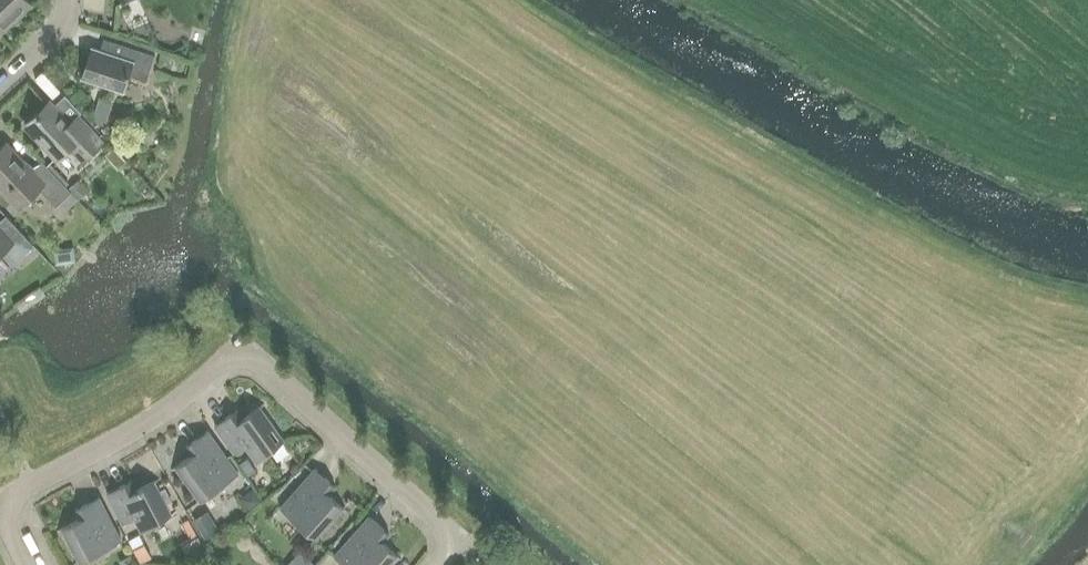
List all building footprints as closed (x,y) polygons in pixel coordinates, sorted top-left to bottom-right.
[(31,3),(28,0),(0,0),(0,33),(31,3)] [(155,55),(104,38),(99,50),(91,47),(81,77),(123,91),(129,75),(146,81),(155,55)] [(106,122),(112,101),(100,97),(94,118),(103,121),(106,122)] [(69,124),(62,117),(49,103),(26,124),(57,156),(69,145),(82,159),(102,141),(78,115),(69,124)] [(46,148),(36,137),(27,145),(38,156),(46,148)] [(6,144),(0,150),(0,186),(19,206),(39,187),(56,205),(70,192),(69,190),(44,164),(34,174),(6,144)] [(78,181),(69,190),(70,192),(76,198),(79,201),(88,192),(78,181)] [(0,229),(0,254),(4,250),(15,262),(33,245),(10,221),(1,230),(0,229)] [(283,440),(260,408),(265,405),(264,404),(237,423),(231,414),(215,426),(235,453),(246,445),(257,460),(288,438),(288,437),(283,440)] [(238,474),(208,431),(192,442),(198,451),(171,470),(172,471),(176,468),(199,500),(195,503),(196,504),(238,474)] [(249,475),(256,470),(248,458),(241,463),(249,475)] [(348,511),(323,489),(330,481),(315,468),(280,508),(320,543),(321,542),(317,538),(343,509),(347,512),(348,511)] [(171,514),(155,482),(160,480),(159,479),(130,494),(125,484),(107,493),(123,524),(135,517),(142,530),(176,513),(176,511),(171,514)] [(121,541),(99,497),(82,506),(86,516),(57,531),(58,532),(63,530),(79,561),(74,564),(75,564),(121,541)] [(377,537),(384,529),(369,516),(334,556),(345,564),(389,564),(397,557),(401,560),(402,559),(377,537)] [(213,525),(202,532),(206,540),(218,533),(213,525)] [(145,545),(133,551),(139,564),(151,558),(145,545)] [(132,553),(118,561),(121,564),(136,564),(138,564),(132,553)] [(304,556),(295,564),(314,564),(304,556)]
